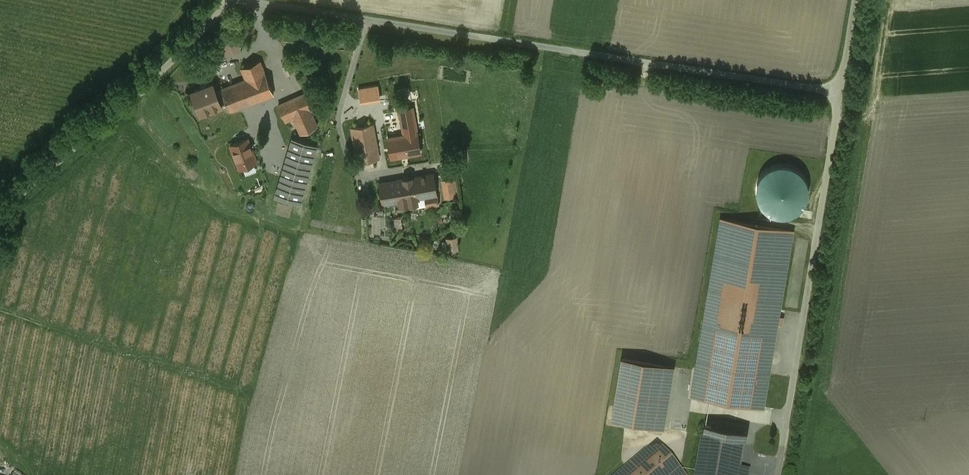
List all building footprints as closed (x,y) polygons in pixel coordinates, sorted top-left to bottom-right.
[(221,41),(226,55),(242,49),(237,35),(221,41)] [(241,68),(246,80),(255,102),(274,94),(261,60),(241,68)] [(246,80),(222,89),(228,104),(230,111),(255,102),(246,80)] [(213,84),(192,91),(197,105),(198,104),(201,114),(222,107),(216,91),(213,84)] [(317,88),(278,105),(285,122),(294,118),(301,134),(317,127),(312,115),(326,109),(317,88)] [(222,89),(216,91),(222,107),(228,104),(222,89)] [(412,107),(399,110),(404,136),(417,133),(412,107)] [(373,124),(351,127),(357,163),(379,159),(373,124)] [(389,138),(382,140),(386,157),(392,156),(392,158),(421,152),(417,133),(404,136),(402,124),(387,127),(389,138)] [(317,146),(292,138),(275,197),(299,204),(317,146)] [(249,139),(230,146),(240,170),(257,163),(249,139)] [(802,163),(754,170),(762,216),(809,208),(802,163)] [(434,174),(380,183),(384,204),(425,197),(427,207),(440,205),(434,174)] [(794,230),(720,218),(691,396),(765,408),(794,230)] [(446,236),(447,251),(459,250),(458,235),(446,236)] [(675,366),(622,357),(612,418),(665,428),(675,366)] [(706,425),(697,474),(739,474),(739,471),(746,432),(706,425)] [(656,442),(617,474),(684,474),(656,442)]
